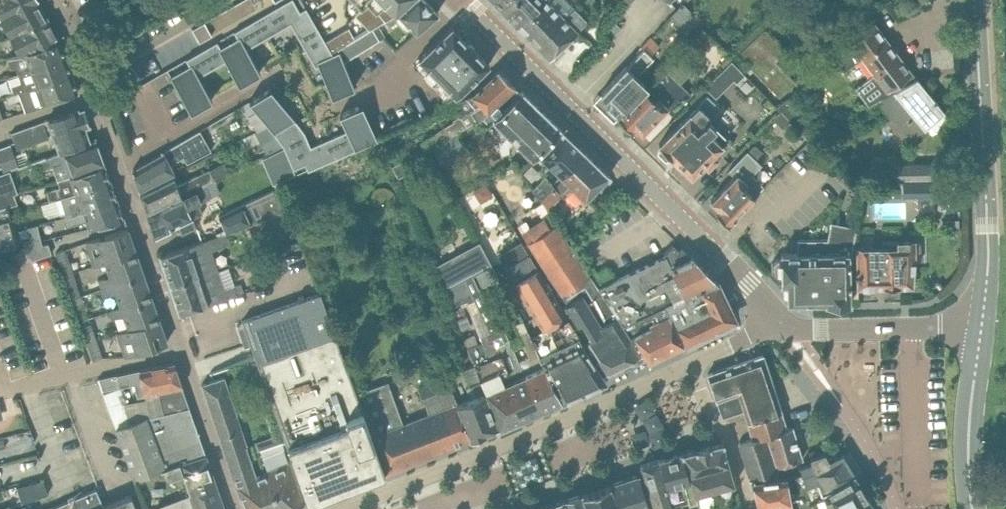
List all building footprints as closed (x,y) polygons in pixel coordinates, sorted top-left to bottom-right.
[(1,17),(36,0),(0,0),(0,18),(1,17)] [(1,17),(10,34),(21,30),(22,32),(48,19),(38,0),(36,0),(1,17)] [(260,15),(271,34),(290,23),(304,46),(322,35),(306,6),(300,10),(294,0),(287,0),(260,15)] [(361,8),(355,13),(363,21),(370,28),(396,12),(398,11),(409,0),(353,0),(361,8)] [(398,11),(416,30),(422,25),(438,12),(427,0),(409,0),(398,11)] [(528,14),(542,0),(492,0),(517,25),(528,14)] [(517,25),(549,58),(551,55),(555,59),(564,50),(560,46),(563,43),(588,21),(574,7),(570,11),(566,7),(563,10),(553,0),(542,0),(517,25)] [(193,3),(181,10),(189,22),(200,16),(193,3)] [(110,48),(134,34),(120,14),(98,28),(110,48)] [(221,46),(219,47),(226,59),(225,60),(239,84),(242,82),(260,71),(246,48),(271,34),(260,15),(233,30),(237,37),(221,46)] [(843,71),(862,58),(887,39),(870,17),(827,50),(843,71)] [(21,30),(10,34),(10,35),(20,53),(60,41),(48,19),(22,32),(21,30)] [(204,22),(192,29),(199,41),(211,34),(204,22)] [(452,25),(419,58),(455,95),(461,91),(489,64),(472,46),(474,45),(470,41),(469,43),(452,25)] [(348,27),(326,40),(333,52),(338,49),(343,46),(348,43),(347,42),(350,40),(354,37),(350,29),(348,27)] [(373,28),(366,32),(373,43),(379,39),(373,28)] [(799,89),(800,88),(820,72),(814,63),(795,81),(776,61),(786,51),(764,28),(737,54),(779,97),(794,83),(799,89)] [(366,32),(360,35),(367,46),(373,43),(366,32)] [(322,35),(304,46),(315,67),(319,65),(332,96),(351,87),(351,88),(355,86),(344,61),(339,50),(332,53),(322,35)] [(360,35),(355,39),(361,50),(367,46),(360,35)] [(355,39),(349,42),(355,54),(361,50),(355,39)] [(865,79),(855,87),(861,95),(868,105),(886,91),(889,89),(912,72),(887,39),(862,58),(873,73),(868,77),(865,79)] [(186,66),(170,76),(191,112),(194,110),(194,109),(212,99),(198,75),(225,60),(226,59),(219,47),(221,46),(217,40),(183,60),(186,66)] [(20,53),(7,57),(10,66),(11,68),(15,66),(18,73),(29,70),(66,58),(60,41),(20,53)] [(348,43),(343,46),(350,57),(355,54),(349,42),(348,43)] [(343,46),(338,49),(339,50),(344,61),(350,57),(343,46)] [(601,92),(606,97),(598,106),(613,121),(617,116),(647,85),(636,74),(653,57),(650,54),(643,48),(627,65),(626,65),(601,92)] [(18,73),(8,76),(10,83),(13,93),(18,91),(19,92),(72,74),(66,58),(29,70),(18,73)] [(732,58),(724,67),(734,77),(735,77),(738,80),(745,72),(732,58)] [(647,85),(617,116),(628,126),(632,125),(633,125),(641,133),(655,118),(666,108),(672,114),(692,94),(665,67),(653,79),(647,85)] [(426,150),(428,149),(456,130),(480,114),(488,109),(497,103),(516,85),(498,68),(477,86),(472,92),(471,91),(470,91),(451,103),(458,115),(452,119),(453,120),(420,141),(426,150)] [(886,91),(868,105),(878,100),(891,116),(886,120),(892,127),(904,143),(910,138),(910,139),(916,134),(920,139),(930,130),(926,126),(944,111),(916,77),(915,75),(912,72),(889,89),(886,91)] [(72,74),(19,92),(25,109),(46,103),(45,101),(78,91),(72,74)] [(278,138),(283,144),(303,130),(296,120),(295,120),(271,88),(253,98),(252,98),(249,100),(257,110),(269,126),(278,138)] [(480,114),(479,115),(490,124),(495,119),(534,156),(547,143),(561,128),(522,90),(504,109),(497,103),(488,109),(480,114)] [(707,91),(657,143),(660,145),(658,151),(665,159),(671,157),(690,174),(702,162),(708,168),(720,156),(714,150),(728,135),(708,115),(720,103),(707,91)] [(792,95),(777,106),(797,126),(808,138),(819,132),(808,117),(792,95)] [(346,129),(329,137),(337,157),(378,139),(362,104),(358,105),(340,114),(346,129)] [(89,142),(83,127),(90,124),(84,109),(78,112),(76,108),(11,132),(16,147),(52,134),(59,151),(46,157),(45,156),(33,160),(34,162),(43,159),(81,144),(89,142)] [(257,110),(247,115),(258,131),(269,126),(257,110)] [(278,138),(269,126),(258,131),(243,139),(247,147),(259,141),(266,154),(284,145),(283,144),(278,138)] [(134,168),(132,169),(139,190),(156,182),(175,174),(170,164),(183,156),(187,162),(211,150),(200,129),(199,130),(199,129),(163,150),(164,152),(146,162),(134,168)] [(560,174),(551,183),(552,185),(554,183),(561,175),(584,151),(562,129),(538,154),(550,164),(560,174)] [(303,130),(283,144),(284,145),(284,146),(293,168),(305,163),(308,170),(337,157),(329,137),(310,145),(305,131),(303,130)] [(460,145),(454,135),(448,139),(454,149),(460,145)] [(81,144),(43,159),(35,162),(38,171),(53,166),(57,180),(104,164),(95,139),(89,142),(81,144)] [(4,172),(9,170),(19,166),(10,143),(0,147),(0,162),(3,172),(4,172)] [(266,154),(261,156),(272,183),(294,171),(293,168),(284,146),(284,145),(266,154)] [(440,145),(433,149),(439,159),(446,154),(440,145)] [(434,159),(429,149),(417,155),(416,153),(392,164),(393,167),(398,177),(434,159)] [(733,175),(710,200),(719,208),(718,209),(717,213),(728,223),(741,209),(764,186),(752,174),(762,164),(756,158),(748,151),(747,150),(742,156),(728,170),(733,175)] [(541,198),(549,210),(571,184),(586,199),(600,185),(602,187),(609,179),(607,177),(609,175),(584,151),(561,175),(554,183),(552,185),(552,186),(541,198)] [(935,179),(935,163),(894,164),(894,180),(935,179)] [(57,180),(59,187),(52,189),(46,190),(49,200),(56,198),(110,181),(104,164),(57,180)] [(213,175),(209,168),(198,174),(178,184),(174,177),(140,193),(147,213),(203,184),(198,175),(206,171),(208,174),(213,175)] [(0,173),(0,205),(15,199),(12,192),(17,191),(9,170),(4,172),(3,172),(0,173)] [(203,184),(147,213),(154,236),(178,225),(182,233),(196,227),(192,218),(203,213),(198,202),(210,196),(220,191),(216,181),(213,175),(208,174),(206,171),(198,175),(203,184)] [(534,187),(536,190),(540,197),(552,185),(551,183),(544,177),(534,187)] [(110,181),(56,198),(60,213),(65,212),(66,214),(117,199),(116,197),(110,181)] [(934,181),(903,181),(903,196),(917,196),(933,195),(935,195),(934,181)] [(242,204),(219,215),(226,233),(252,223),(286,208),(277,187),(242,204)] [(124,219),(117,199),(66,214),(66,216),(62,217),(65,226),(84,220),(89,227),(124,219)] [(592,276),(570,242),(551,214),(542,202),(535,206),(542,218),(528,227),(528,228),(522,232),(560,289),(554,292),(602,371),(639,354),(639,353),(624,324),(592,276)] [(7,205),(0,207),(0,248),(18,243),(7,205)] [(258,227),(261,237),(296,225),(292,216),(258,227)] [(855,225),(845,223),(830,220),(827,238),(797,238),(797,253),(781,252),(781,257),(776,257),(771,262),(772,271),(776,276),(781,276),(781,281),(787,281),(788,296),(791,299),(825,300),(825,301),(849,300),(849,287),(848,262),(855,225)] [(959,229),(959,221),(944,221),(944,229),(959,229)] [(28,237),(24,239),(27,248),(25,249),(25,250),(27,257),(30,257),(31,260),(32,260),(48,254),(49,253),(51,253),(50,248),(48,243),(42,244),(37,224),(25,228),(28,237)] [(849,287),(885,286),(888,289),(894,289),(897,286),(912,285),(914,260),(920,260),(920,242),(914,243),(914,240),(883,241),(883,245),(852,245),(856,225),(855,225),(848,262),(849,287)] [(86,241),(91,256),(94,265),(105,262),(135,251),(132,242),(127,228),(86,241)] [(515,228),(503,235),(507,242),(511,239),(514,244),(522,239),(515,228)] [(217,268),(218,268),(212,249),(223,246),(222,244),(229,242),(226,233),(226,232),(159,255),(169,284),(217,268)] [(514,244),(499,253),(507,266),(513,276),(544,327),(530,335),(539,354),(562,399),(607,378),(602,371),(554,292),(525,245),(522,239),(514,244)] [(480,241),(438,262),(450,285),(465,278),(473,296),(479,308),(490,330),(480,334),(482,340),(489,357),(501,351),(510,371),(502,375),(520,417),(540,408),(519,360),(508,337),(505,329),(504,326),(496,324),(474,273),(492,264),(480,241)] [(709,330),(734,318),(716,281),(691,255),(689,256),(690,257),(682,261),(677,251),(679,249),(673,243),(669,248),(709,330)] [(608,267),(592,276),(624,324),(666,304),(684,342),(709,330),(669,248),(663,253),(665,255),(614,279),(608,267)] [(65,249),(55,252),(60,267),(70,263),(65,249)] [(142,270),(135,251),(105,262),(110,276),(99,279),(102,287),(143,273),(142,270)] [(60,267),(65,281),(75,278),(70,263),(60,267)] [(218,268),(169,284),(179,313),(198,307),(236,295),(238,294),(235,284),(228,266),(219,269),(218,268)] [(147,285),(143,273),(102,287),(105,295),(116,292),(121,306),(151,295),(147,285)] [(450,285),(447,288),(453,304),(473,296),(465,278),(450,285)] [(384,473),(320,291),(304,297),(303,294),(298,296),(298,299),(275,307),(342,479),(346,488),(369,479),(381,474),(384,473)] [(81,295),(71,298),(75,309),(85,305),(81,295)] [(158,318),(152,299),(151,295),(121,306),(109,309),(111,313),(112,318),(124,314),(127,324),(128,328),(158,318)] [(639,353),(640,352),(644,350),(648,359),(684,342),(666,304),(624,324),(639,353)] [(308,503),(346,488),(342,479),(275,307),(242,318),(273,405),(277,416),(282,432),(285,440),(308,503)] [(466,313),(456,317),(461,329),(471,325),(466,313)] [(125,356),(156,346),(167,342),(158,318),(128,328),(117,332),(121,342),(125,356)] [(91,322),(81,326),(85,338),(95,335),(91,322)] [(530,355),(519,360),(540,408),(561,399),(562,399),(539,354),(530,335),(528,329),(527,329),(519,333),(530,355)] [(85,338),(90,352),(100,349),(95,335),(85,338)] [(482,340),(468,346),(475,364),(479,372),(497,427),(520,417),(502,375),(510,371),(501,351),(489,357),(482,340)] [(470,398),(458,403),(470,438),(497,427),(468,346),(474,364),(462,369),(469,384),(465,386),(470,398)] [(90,352),(93,359),(103,356),(100,349),(90,352)] [(752,438),(738,442),(749,475),(778,471),(790,468),(788,462),(802,458),(792,426),(786,428),(763,354),(707,373),(716,400),(722,417),(743,410),(752,438)] [(137,396),(158,391),(162,413),(189,406),(173,361),(158,365),(99,378),(103,389),(116,427),(144,418),(138,402),(128,406),(121,386),(134,383),(137,396)] [(202,382),(225,452),(235,481),(244,508),(273,508),(261,473),(256,474),(247,445),(248,445),(225,375),(203,382),(202,382)] [(470,438),(458,403),(453,391),(452,391),(449,383),(445,384),(442,376),(434,379),(418,385),(429,415),(406,424),(418,459),(444,449),(470,438)] [(418,459),(406,424),(404,425),(388,380),(357,392),(385,473),(418,459)] [(145,417),(145,418),(144,418),(116,427),(140,493),(146,508),(195,508),(193,501),(189,491),(180,462),(206,453),(189,406),(162,413),(145,417)] [(282,432),(269,436),(273,445),(285,440),(282,432)] [(696,493),(734,483),(723,442),(682,453),(690,480),(682,482),(687,496),(688,503),(689,504),(698,502),(696,493)] [(817,502),(859,482),(854,474),(841,453),(836,445),(824,452),(810,457),(811,461),(800,465),(802,473),(785,475),(787,489),(791,488),(793,497),(802,496),(805,503),(809,502),(816,499),(817,502)] [(193,501),(195,508),(225,508),(206,453),(180,462),(189,491),(193,501)] [(665,478),(662,479),(672,508),(688,503),(687,496),(682,482),(690,480),(682,453),(659,459),(665,478)] [(640,464),(643,473),(646,484),(654,508),(672,508),(662,479),(665,478),(659,459),(640,464)] [(290,464),(261,473),(273,508),(293,508),(304,505),(290,464)] [(638,475),(610,484),(619,508),(650,508),(638,475)] [(799,500),(790,502),(789,498),(793,497),(791,488),(787,489),(785,475),(752,479),(759,508),(760,508),(800,502),(799,500)] [(43,480),(21,485),(25,501),(48,493),(43,480)] [(825,498),(829,508),(856,508),(861,507),(871,503),(859,482),(825,498)] [(582,494),(586,508),(619,508),(610,484),(582,494)] [(61,503),(46,508),(97,508),(104,506),(103,503),(102,500),(96,488),(61,503)] [(131,494),(104,505),(103,503),(104,506),(105,508),(138,508),(131,494)] [(555,503),(557,508),(586,508),(582,494),(581,494),(555,503)]
